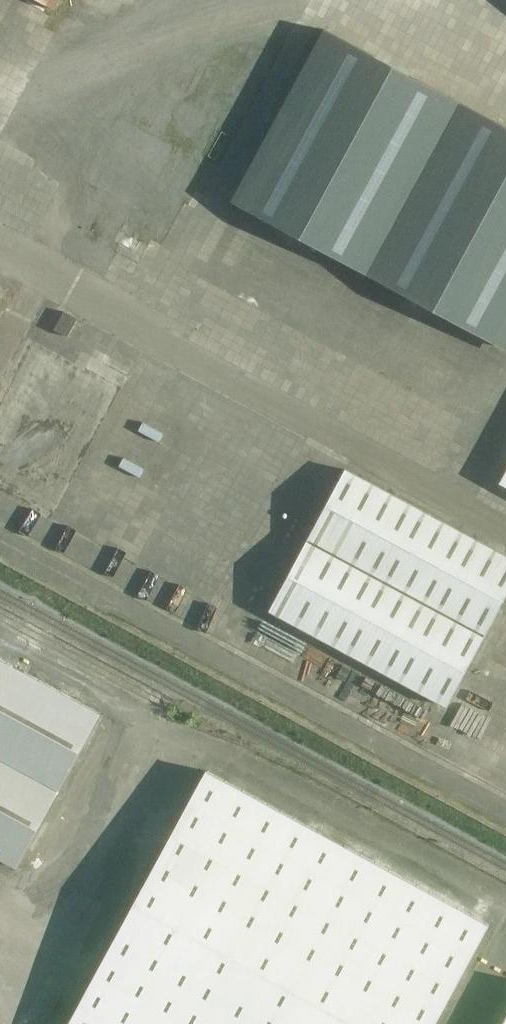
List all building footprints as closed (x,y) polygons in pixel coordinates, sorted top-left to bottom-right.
[(53,9),(57,0),(36,0),(53,9)] [(503,348),(505,342),(505,128),(326,31),(233,203),(503,348)] [(55,329),(67,336),(77,319),(65,311),(55,329)] [(316,526),(270,610),(447,706),(505,596),(505,556),(347,470),(316,526)] [(19,868),(102,714),(0,658),(0,858),(19,868)] [(209,772),(70,1023),(437,1023),(490,927),(209,772)]
